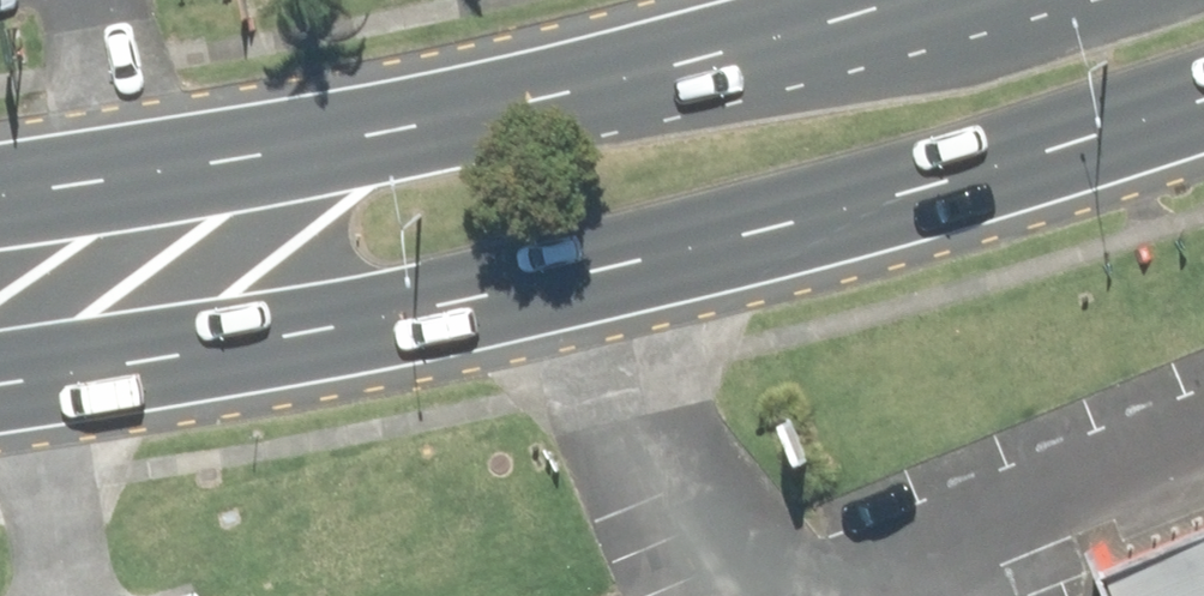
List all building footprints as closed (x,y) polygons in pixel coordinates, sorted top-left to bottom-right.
[(1110,551),(1128,595),(1203,595),(1203,512),(1110,551)]
